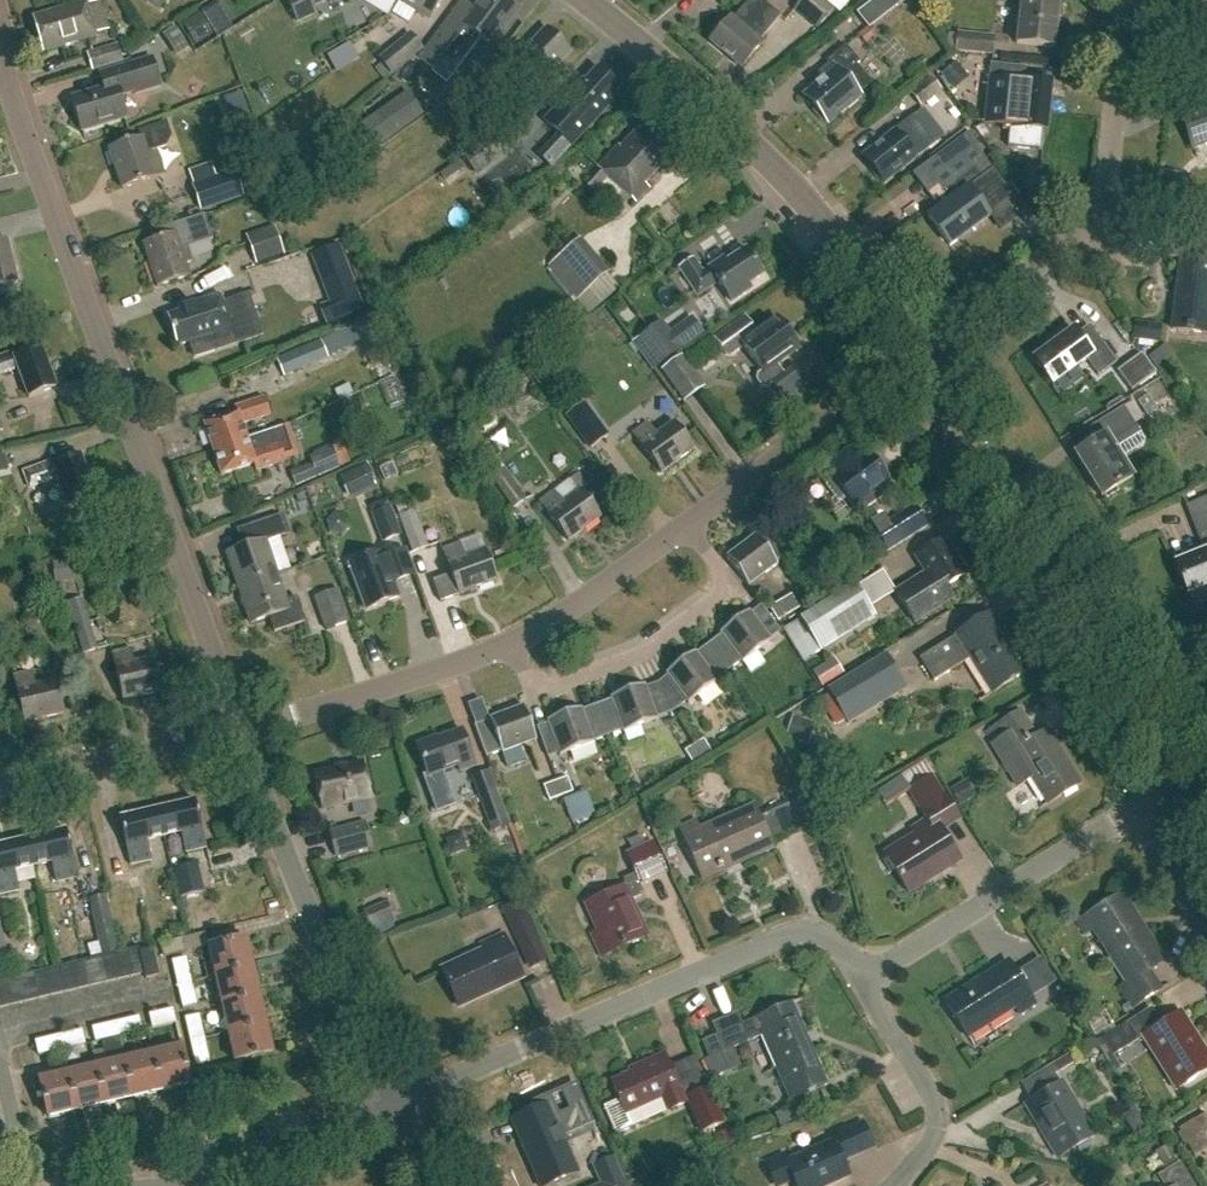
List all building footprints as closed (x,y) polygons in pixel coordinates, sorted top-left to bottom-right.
[(297,22),(314,14),(310,6),(324,0),(286,0),(297,22)] [(397,1),(428,19),(440,0),(398,0),(397,1)] [(506,0),(481,0),(474,10),(462,1),(441,28),(468,47),(476,36),(489,46),(518,8),(506,0)] [(793,11),(816,30),(834,8),(824,0),(802,0),(793,11)] [(857,14),(868,28),(905,0),(875,0),(857,14)] [(1021,1),(1016,43),(1052,47),(1057,0),(1015,0),(1021,1)] [(758,12),(746,3),(732,20),(730,18),(709,44),(741,69),(762,44),(759,42),(779,17),(764,5),(758,12)] [(87,7),(86,4),(33,18),(43,54),(96,39),(94,33),(105,29),(98,4),(87,7)] [(185,26),(196,47),(224,32),(213,11),(185,26)] [(568,54),(545,29),(507,66),(531,90),(568,54)] [(423,49),(410,33),(376,60),(389,76),(423,49)] [(994,37),(947,34),(946,50),(993,54),(994,37)] [(357,59),(348,43),(326,56),(335,72),(357,59)] [(122,62),(117,46),(87,54),(92,71),(122,62)] [(860,64),(846,48),(829,63),(831,66),(817,78),(821,84),(804,99),(826,125),(845,108),(848,111),(858,102),(856,99),(858,98),(855,95),(868,84),(855,69),(860,64)] [(958,57),(941,69),(956,90),(973,77),(958,57)] [(82,131),(121,120),(129,117),(122,95),(136,91),(136,92),(162,84),(154,58),(128,66),(99,75),(103,89),(71,98),(82,131)] [(1026,68),(990,64),(987,86),(1005,88),(1001,129),(1010,130),(1010,127),(1043,131),(1049,85),(1024,82),(1026,68)] [(1053,81),(1069,83),(1071,66),(1055,64),(1053,81)] [(502,88),(482,68),(464,86),(484,106),(502,88)] [(582,80),(543,122),(571,148),(612,104),(610,102),(619,91),(599,73),(593,73),(584,82),(582,80)] [(940,90),(930,77),(909,94),(919,106),(940,90)] [(407,92),(371,117),(388,141),(424,116),(407,92)] [(1180,115),(1192,147),(1206,142),(1206,105),(1180,115)] [(926,138),(912,120),(862,159),(883,186),(939,142),(932,133),(926,138)] [(679,147),(650,121),(640,132),(637,129),(620,148),(618,146),(597,169),(634,203),(648,188),(644,185),(679,147)] [(137,132),(140,139),(110,149),(124,189),(156,178),(163,176),(154,149),(166,145),(171,137),(166,122),(137,132)] [(470,164),(483,178),(523,141),(508,125),(491,142),(492,143),(470,164)] [(1001,181),(983,158),(931,198),(938,208),(928,216),(950,246),(990,216),(968,187),(979,179),(988,191),(1001,181)] [(214,177),(210,163),(185,172),(199,211),(242,196),(233,170),(214,177)] [(213,241),(205,216),(162,230),(165,239),(144,246),(157,287),(189,277),(186,265),(193,263),(188,249),(213,241)] [(283,254),(272,225),(244,236),(255,264),(283,254)] [(608,272),(579,239),(548,267),(576,300),(608,272)] [(6,240),(0,241),(0,288),(17,283),(6,240)] [(1166,242),(1164,260),(1178,262),(1170,329),(1206,333),(1206,247),(1166,242)] [(358,297),(338,245),(310,256),(330,308),(358,297)] [(678,268),(696,296),(717,283),(730,302),(750,289),(747,284),(762,274),(745,249),(724,262),(721,258),(701,272),(692,259),(678,268)] [(190,343),(196,361),(264,339),(251,297),(224,306),(221,296),(181,308),(182,312),(167,317),(177,348),(190,343)] [(755,333),(743,318),(712,340),(724,356),(729,357),(742,348),(760,372),(755,376),(754,382),(759,389),(766,389),(784,376),(776,364),(798,348),(776,318),(755,333)] [(681,348),(660,320),(632,340),(653,369),(681,348)] [(1161,326),(1135,322),(1132,339),(1158,343),(1161,326)] [(352,345),(345,326),(318,336),(320,341),(274,359),(280,374),(352,345)] [(1114,366),(1092,332),(1078,341),(1072,332),(1034,358),(1052,385),(1086,362),(1097,377),(1114,366)] [(39,345),(13,355),(13,353),(0,357),(0,374),(17,368),(27,398),(55,388),(39,345)] [(704,386),(681,355),(660,371),(683,402),(704,386)] [(823,370),(814,357),(796,369),(804,382),(823,370)] [(795,368),(771,386),(782,402),(807,385),(795,368)] [(324,386),(331,401),(344,396),(337,380),(324,386)] [(275,431),(286,426),(286,425),(247,438),(242,424),(270,415),(265,399),(235,408),(237,414),(204,424),(212,451),(275,431)] [(1140,417),(1131,402),(1093,427),(1100,440),(1075,456),(1102,498),(1133,478),(1120,457),(1139,444),(1142,437),(1132,422),(1140,417)] [(692,450),(673,423),(656,436),(647,423),(631,434),(660,473),(692,450)] [(275,431),(212,451),(220,475),(254,465),(256,472),(285,462),(285,460),(296,457),(286,426),(275,431)] [(329,448),(325,436),(304,445),(317,476),(339,467),(338,464),(345,461),(338,444),(329,448)] [(887,484),(864,453),(830,478),(831,478),(825,483),(824,485),(836,501),(838,502),(845,497),(853,508),(887,484)] [(10,470),(6,455),(0,456),(0,472),(10,470)] [(95,496),(79,455),(54,464),(53,461),(23,472),(28,487),(56,477),(67,506),(95,496)] [(371,462),(343,474),(347,485),(376,474),(371,462)] [(523,500),(502,469),(490,477),(511,508),(523,500)] [(913,490),(927,481),(919,469),(905,478),(913,490)] [(378,475),(350,486),(354,498),(383,487),(378,475)] [(600,518),(581,491),(563,504),(554,491),(539,502),(567,541),(600,518)] [(1182,507),(1186,517),(1188,522),(1206,514),(1206,497),(1182,507)] [(398,536),(388,508),(371,514),(381,542),(398,536)] [(925,526),(914,509),(874,534),(885,551),(925,526)] [(427,546),(413,511),(397,517),(411,552),(427,546)] [(239,588),(277,576),(266,542),(286,535),(280,516),(246,527),(252,545),(227,553),(239,588)] [(791,554),(770,526),(757,536),(756,534),(726,557),(749,587),(779,565),(778,563),(791,554)] [(1194,535),(1201,553),(1173,565),(1185,595),(1206,586),(1206,530),(1194,535)] [(936,593),(948,586),(964,576),(943,541),(915,558),(924,573),(893,592),(897,597),(912,621),(920,616),(942,603),(936,593)] [(441,551),(449,575),(432,581),(440,603),(497,582),(485,551),(464,559),(459,544),(441,551)] [(383,562),(379,553),(347,565),(364,610),(396,598),(392,586),(413,578),(404,554),(383,562)] [(277,576),(239,588),(251,624),(268,618),(273,633),(304,623),(296,598),(285,601),(277,576)] [(874,612),(852,581),(788,626),(808,653),(817,646),(820,650),(874,612)] [(348,621),(337,589),(312,598),(324,630),(348,621)] [(798,608),(790,595),(769,608),(777,621),(798,608)] [(96,648),(81,598),(67,602),(82,653),(96,648)] [(709,645),(729,672),(741,662),(743,664),(773,642),(750,612),(720,634),(721,636),(709,645)] [(1027,671),(989,613),(919,659),(932,679),(967,656),(992,694),(1027,671)] [(729,672),(709,645),(697,654),(696,653),(666,675),(688,705),(718,682),(717,681),(729,672)] [(133,664),(130,649),(111,653),(122,701),(161,692),(154,659),(133,664)] [(903,688),(884,656),(827,690),(847,722),(903,688)] [(842,674),(834,659),(814,671),(823,686),(842,674)] [(35,686),(32,672),(12,676),(23,723),(63,714),(55,682),(35,686)] [(611,701),(596,706),(608,738),(622,733),(623,735),(658,722),(645,686),(610,699),(611,701)] [(608,738),(596,706),(582,712),(581,710),(546,723),(559,758),(594,745),(593,743),(608,738)] [(536,742),(523,707),(488,720),(488,722),(473,727),(485,760),(500,754),(501,756),(536,742)] [(1037,738),(1021,710),(986,731),(993,743),(992,744),(1017,786),(1031,777),(1047,803),(1078,785),(1046,732),(1037,738)] [(815,724),(793,716),(786,737),(808,744),(815,724)] [(473,768),(461,734),(436,743),(434,739),(416,746),(427,777),(455,766),(458,773),(473,768)] [(710,753),(702,740),(684,751),(692,764),(710,753)] [(935,774),(927,760),(899,777),(925,819),(907,830),(912,839),(885,855),(907,893),(959,862),(937,827),(955,816),(931,776),(935,774)] [(370,797),(362,763),(313,774),(321,808),(370,797)] [(508,825),(489,771),(472,777),(491,831),(508,825)] [(571,792),(566,778),(543,787),(548,801),(571,792)] [(195,801),(158,809),(164,836),(181,832),(186,852),(206,847),(195,801)] [(784,841),(804,827),(788,805),(768,819),(784,841)] [(773,851),(755,808),(684,838),(702,881),(773,851)] [(164,836),(158,809),(120,818),(131,864),(151,859),(147,840),(164,836)] [(369,848),(363,823),(329,832),(335,857),(369,848)] [(67,830),(27,839),(34,866),(53,862),(58,881),(78,877),(67,830)] [(645,844),(640,834),(627,840),(631,850),(625,853),(639,885),(666,873),(652,841),(645,844)] [(34,866),(27,839),(0,846),(0,894),(19,890),(14,871),(34,866)] [(202,891),(196,862),(172,868),(179,896),(202,891)] [(642,896),(635,882),(585,905),(597,932),(590,935),(600,958),(644,938),(636,921),(641,919),(632,900),(642,896)] [(118,952),(105,893),(87,897),(95,937),(100,936),(101,944),(105,943),(107,954),(118,952)] [(1162,965),(1120,898),(1077,925),(1085,937),(1094,931),(1127,984),(1118,990),(1130,1010),(1160,992),(1148,974),(1162,965)] [(503,908),(515,938),(536,930),(523,900),(503,908)] [(393,916),(386,903),(364,913),(370,927),(393,916)] [(118,918),(120,930),(145,924),(143,912),(118,918)] [(523,979),(504,935),(481,945),(483,950),(442,968),(459,1006),(523,979)] [(215,976),(253,968),(247,939),(209,947),(213,965),(204,967),(206,977),(215,975),(215,976)] [(125,951),(131,976),(145,973),(146,978),(159,975),(152,949),(140,952),(139,948),(125,951)] [(112,954),(118,979),(131,976),(125,951),(112,954)] [(105,983),(118,979),(112,954),(99,957),(105,983)] [(85,961),(92,986),(105,983),(99,957),(85,961)] [(190,980),(185,957),(170,961),(176,984),(190,980)] [(78,989),(92,986),(85,961),(72,964),(78,989)] [(1035,1007),(1008,963),(945,1002),(966,1036),(1014,1007),(1020,1016),(1035,1007)] [(59,967),(65,992),(78,989),(72,964),(59,967)] [(52,996),(65,992),(59,967),(45,970),(52,996)] [(253,968),(215,976),(222,1005),(260,996),(253,968)] [(38,999),(52,996),(45,970),(32,973),(38,999)] [(19,977),(25,1002),(38,999),(32,973),(19,977)] [(5,980),(12,1005),(25,1002),(19,977),(5,980)] [(5,980),(0,981),(0,1008),(12,1005),(5,980)] [(190,980),(176,984),(181,1007),(196,1004),(190,980)] [(260,996),(222,1005),(228,1034),(266,1025),(260,996)] [(825,1085),(791,1003),(699,1041),(707,1059),(702,1061),(710,1079),(728,1071),(719,1051),(760,1034),(788,1101),(825,1085)] [(175,1022),(172,1009),(149,1014),(152,1028),(175,1022)] [(1180,1014),(1148,1033),(1182,1087),(1206,1072),(1206,1057),(1180,1014)] [(203,1038),(197,1015),(184,1018),(189,1041),(203,1038)] [(114,1022),(118,1037),(141,1031),(137,1016),(114,1022)] [(1144,1037),(1134,1019),(1100,1039),(1111,1057),(1144,1037)] [(118,1037),(114,1022),(91,1027),(95,1043),(118,1037)] [(272,1054),(266,1025),(228,1034),(235,1062),(272,1054)] [(83,1044),(80,1031),(57,1036),(60,1050),(83,1044)] [(57,1036),(34,1042),(37,1055),(60,1050),(57,1036)] [(203,1038),(189,1041),(195,1065),(208,1062),(203,1038)] [(182,1047),(154,1054),(162,1092),(191,1085),(182,1047)] [(134,1098),(162,1092),(154,1054),(125,1060),(134,1098)] [(682,1098),(664,1054),(637,1065),(639,1070),(611,1082),(618,1100),(604,1106),(615,1133),(630,1127),(624,1115),(661,1100),(666,1112),(688,1103),(700,1132),(722,1123),(708,1088),(682,1098)] [(96,1067),(105,1105),(134,1098),(125,1060),(96,1067)] [(68,1073),(76,1111),(105,1105),(96,1067),(68,1073)] [(48,1118),(76,1111),(68,1073),(39,1080),(48,1118)] [(1093,1139),(1060,1084),(1028,1103),(1061,1158),(1093,1139)] [(509,1122),(536,1185),(551,1185),(576,1175),(560,1138),(590,1125),(574,1087),(523,1109),(526,1115),(509,1122)] [(1204,1114),(1178,1130),(1190,1151),(1206,1142),(1206,1118),(1204,1114)] [(846,1128),(830,1135),(832,1141),(786,1162),(783,1155),(765,1163),(774,1183),(791,1175),(796,1185),(829,1185),(849,1177),(842,1162),(859,1155),(846,1128)] [(593,1170),(600,1185),(622,1185),(611,1162),(593,1170)] [(1178,1164),(1158,1177),(1164,1185),(1192,1185),(1178,1164)]
